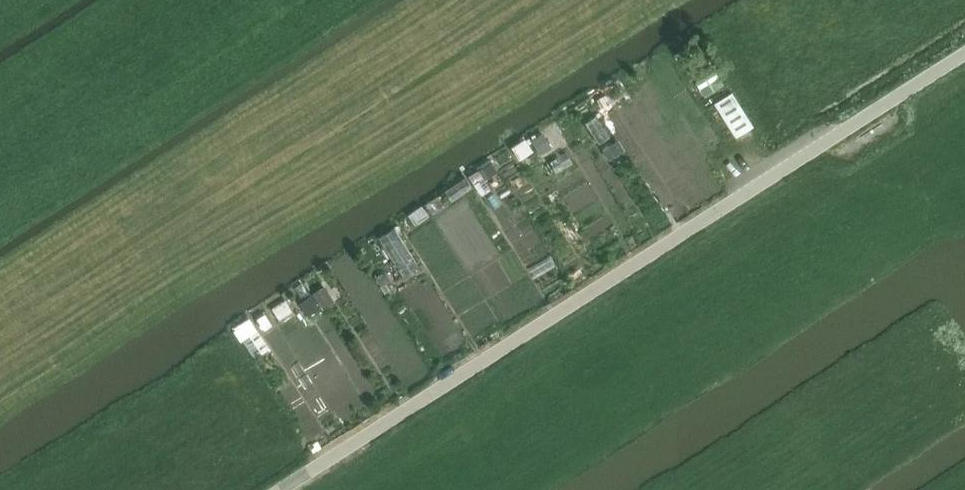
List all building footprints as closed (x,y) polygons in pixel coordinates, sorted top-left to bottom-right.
[(715,71),(698,82),(708,97),(724,86),(715,71)] [(705,98),(700,90),(692,95),(698,103),(705,98)] [(733,93),(716,104),(738,138),(754,127),(733,93)] [(596,117),(585,124),(599,145),(610,137),(596,117)] [(533,134),(537,152),(553,149),(549,131),(533,134)] [(526,141),(512,149),(519,160),(532,151),(526,141)] [(618,141),(603,150),(609,160),(624,151),(618,141)] [(506,151),(495,158),(501,167),(511,160),(506,151)] [(479,171),(486,180),(498,172),(492,163),(479,171)] [(478,171),(468,177),(473,185),(483,178),(478,171)] [(465,178),(444,191),(451,202),(472,189),(465,178)] [(424,206),(431,215),(445,207),(438,197),(424,206)] [(410,215),(416,225),(430,216),(424,206),(410,215)] [(419,267),(395,228),(378,239),(403,277),(419,267)] [(324,287),(314,294),(324,309),(334,302),(324,287)] [(288,289),(281,294),(283,297),(286,300),(292,296),(290,293),(288,289)] [(300,303),(309,317),(319,310),(311,296),(300,303)] [(272,310),(280,321),(294,312),(286,301),(272,310)] [(265,315),(257,320),(264,330),(272,325),(265,315)] [(306,322),(287,329),(299,360),(318,352),(306,322)] [(254,359),(270,348),(257,330),(242,340),(254,359)]
